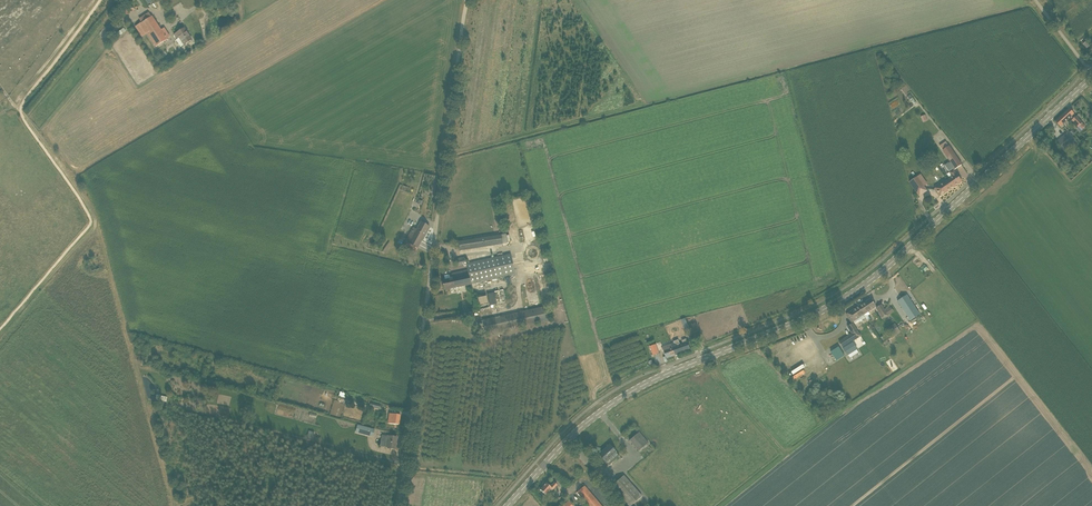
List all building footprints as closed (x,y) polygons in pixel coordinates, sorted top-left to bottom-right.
[(124,10),(126,14),(133,10),(131,6),(124,10)] [(167,40),(167,39),(161,30),(152,16),(151,17),(149,13),(140,19),(142,23),(141,24),(135,27),(142,37),(147,33),(156,47),(167,40)] [(114,22),(105,28),(108,33),(117,27),(114,22)] [(124,28),(117,33),(119,37),(126,31),(124,28)] [(181,47),(192,40),(184,28),(175,35),(177,39),(176,40),(181,47)] [(109,46),(115,41),(111,36),(105,41),(109,46)] [(1069,109),(1067,111),(1071,117),(1073,120),(1072,120),(1078,127),(1079,126),(1082,129),(1085,127),(1069,109)] [(1071,117),(1067,111),(1056,122),(1060,127),(1071,117)] [(1072,149),(1078,144),(1069,132),(1056,142),(1063,151),(1070,146),(1072,149)] [(962,165),(949,146),(946,142),(940,146),(943,151),(955,169),(962,165)] [(956,186),(962,182),(956,174),(954,170),(955,169),(951,162),(949,163),(945,165),(949,171),(950,171),(950,172),(950,173),(951,174),(952,177),(950,178),(956,186)] [(927,191),(924,186),(917,177),(910,182),(916,192),(920,197),(927,191)] [(934,189),(940,197),(956,186),(950,178),(934,189)] [(413,228),(402,246),(415,253),(430,227),(421,222),(417,230),(413,228)] [(458,242),(460,251),(507,243),(506,234),(458,242)] [(466,264),(467,271),(470,284),(515,274),(511,254),(466,264)] [(98,258),(90,261),(92,271),(101,269),(98,258)] [(444,290),(470,284),(467,271),(450,274),(450,275),(444,276),(445,280),(442,280),(444,290)] [(510,300),(508,289),(477,295),(480,309),(506,304),(505,301),(510,300)] [(907,295),(898,301),(907,316),(917,310),(907,295)] [(871,299),(859,307),(864,314),(864,315),(876,307),(871,299)] [(881,315),(885,311),(881,305),(876,308),(881,315)] [(859,307),(847,314),(852,322),(864,314),(859,307)] [(892,307),(885,311),(888,315),(894,311),(892,307)] [(894,336),(901,332),(895,323),(888,328),(894,336)] [(853,324),(848,327),(852,334),(847,337),(850,343),(856,339),(861,336),(857,331),(853,324)] [(847,337),(839,342),(843,348),(850,343),(847,337)] [(674,343),(671,344),(675,355),(691,350),(688,342),(680,345),(679,340),(673,342),(674,343)] [(853,342),(844,348),(848,355),(849,355),(851,358),(859,352),(857,350),(858,349),(853,342)] [(675,355),(671,344),(663,347),(667,358),(675,355)] [(839,347),(831,352),(836,361),(844,355),(839,347)] [(389,413),(387,423),(399,425),(400,415),(389,413)] [(373,437),(373,436),(373,435),(375,429),(357,425),(355,432),(373,437)] [(648,443),(643,436),(639,432),(629,440),(638,451),(648,443)] [(397,437),(387,436),(387,437),(385,437),(384,447),(387,448),(395,449),(397,437)] [(599,455),(605,462),(616,452),(610,445),(599,455)] [(611,487),(628,505),(631,505),(642,496),(624,476),(611,487)] [(552,491),(557,485),(554,482),(550,487),(546,483),(540,490),(546,495),(551,490),(552,491)] [(581,496),(589,505),(601,505),(584,486),(577,492),(581,496)]
